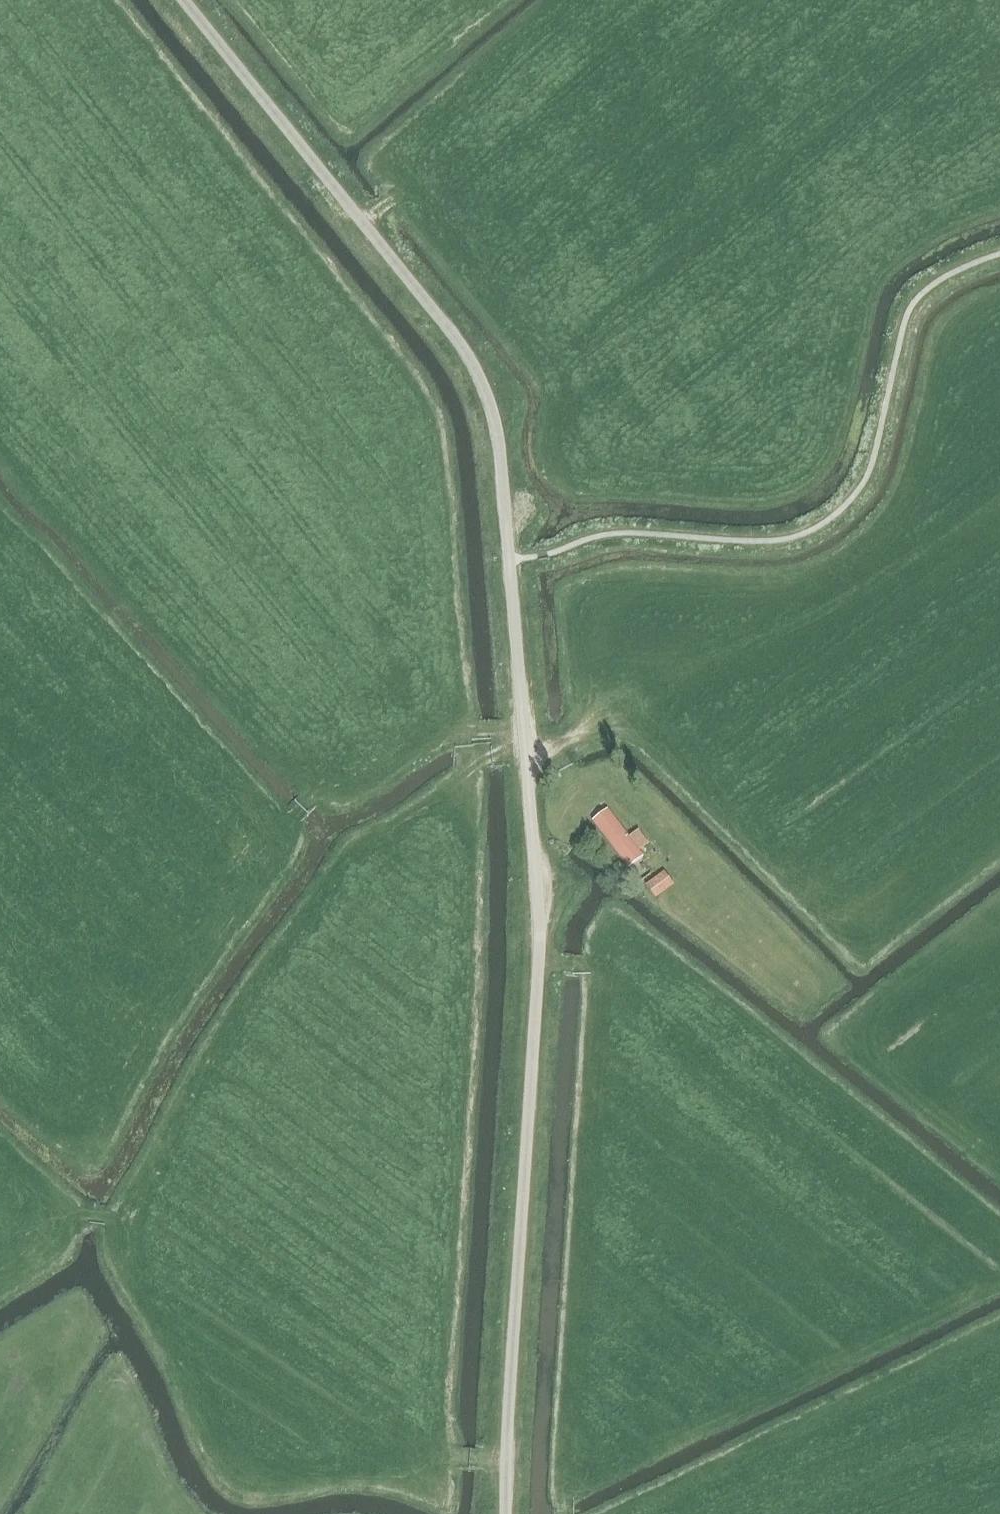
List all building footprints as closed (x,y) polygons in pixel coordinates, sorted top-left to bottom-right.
[(628,868),(643,857),(606,809),(592,820),(628,868)] [(657,856),(652,849),(643,856),(648,863),(657,856)] [(658,875),(647,884),(655,896),(667,887),(658,875)]
